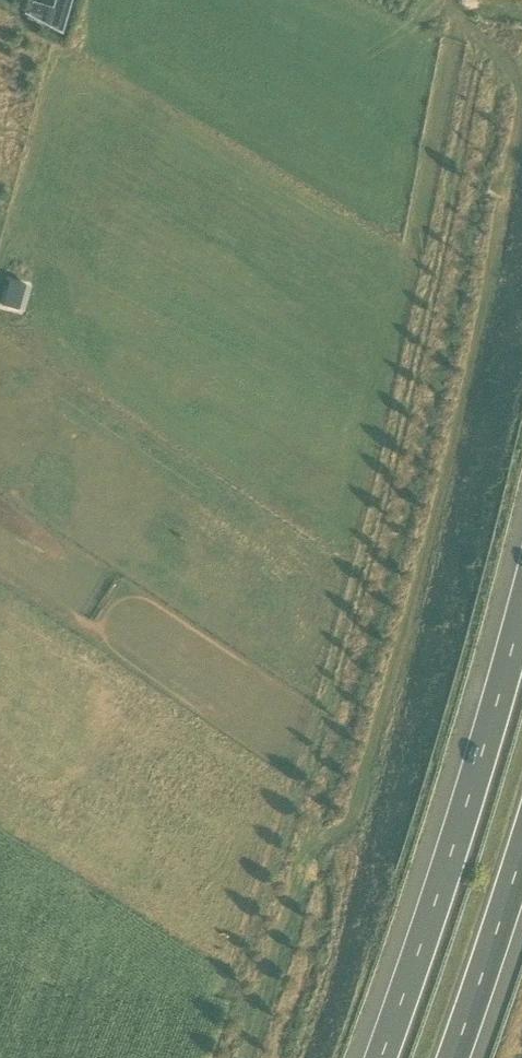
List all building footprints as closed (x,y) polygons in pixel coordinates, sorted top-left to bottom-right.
[(51,14),(65,18),(67,13),(71,0),(56,0),(53,9),(51,14)]
